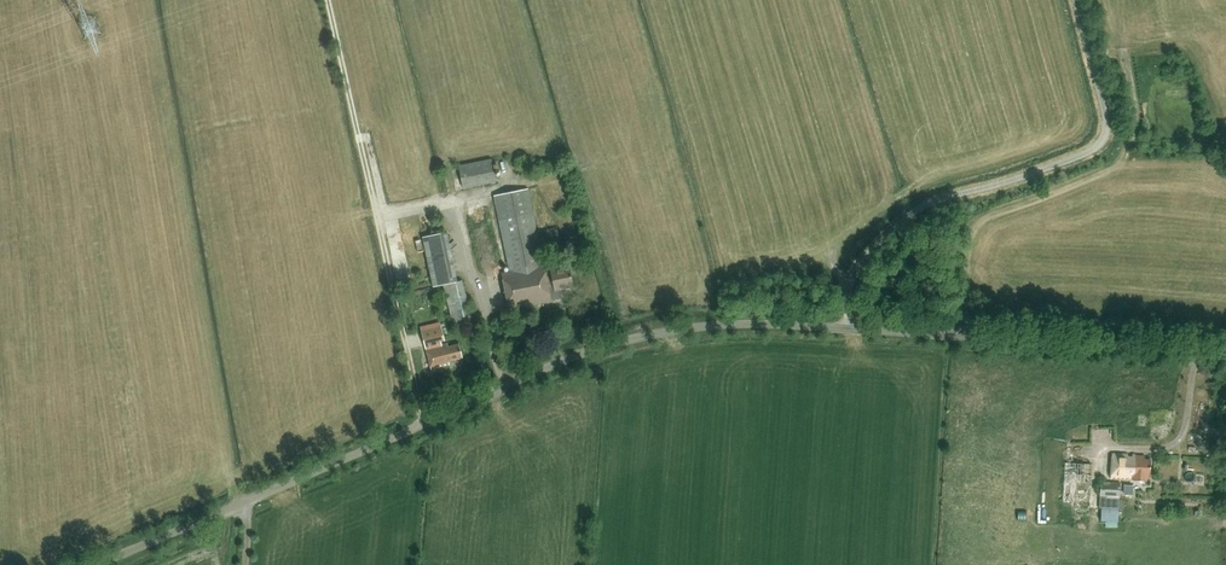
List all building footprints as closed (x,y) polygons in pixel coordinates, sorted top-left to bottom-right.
[(461,164),(467,188),(501,180),(495,156),(461,164)] [(493,195),(498,220),(509,271),(501,273),(508,309),(551,301),(550,300),(560,298),(559,289),(573,286),(569,266),(545,271),(528,188),(493,195)] [(559,241),(556,227),(544,230),(546,243),(559,241)] [(454,327),(473,322),(462,280),(443,285),(454,327)] [(422,330),(431,369),(450,364),(449,361),(462,357),(458,344),(448,346),(447,344),(441,345),(440,343),(445,342),(441,326),(422,330)] [(1150,475),(1150,460),(1144,460),(1145,456),(1137,455),(1133,455),(1132,459),(1127,459),(1127,454),(1112,454),(1110,478),(1146,481),(1146,475),(1150,475)] [(1065,462),(1064,475),(1091,476),(1092,464),(1065,462)] [(1101,481),(1099,509),(1119,510),(1120,497),(1119,497),(1120,482),(1101,481)]
